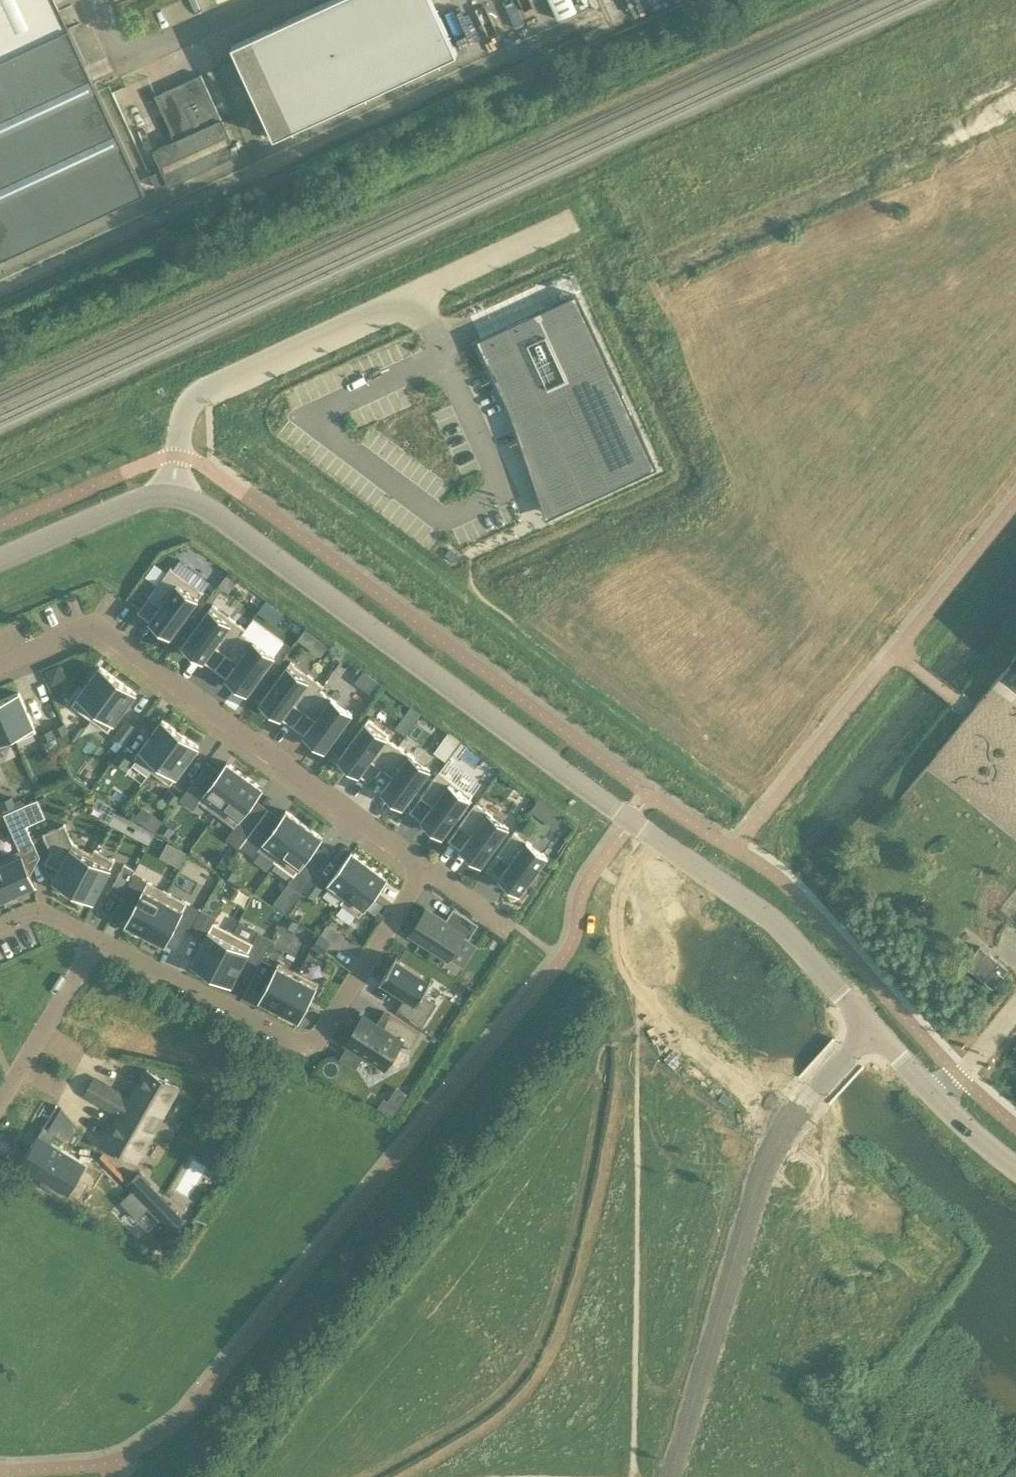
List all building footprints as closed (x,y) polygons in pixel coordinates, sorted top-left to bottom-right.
[(144,192),(144,191),(152,188),(168,224),(172,222),(155,186),(149,174),(138,179),(56,0),(0,0),(0,258),(144,192)] [(232,45),(238,58),(274,137),(378,89),(456,53),(432,0),(330,0),(232,45)] [(557,20),(576,11),(571,0),(548,0),(557,20)] [(149,174),(155,186),(163,183),(166,181),(168,185),(238,154),(201,74),(155,95),(175,139),(151,149),(160,169),(149,174)] [(578,293),(478,339),(558,513),(658,467),(578,293)] [(499,432),(482,440),(508,498),(525,490),(499,432)] [(170,567),(148,597),(160,606),(149,621),(170,636),(210,582),(179,559),(172,569),(170,567)] [(275,624),(283,612),(266,599),(257,611),(275,624)] [(214,646),(225,654),(242,632),(243,632),(245,629),(212,604),(182,645),(203,661),(214,646)] [(306,629),(299,639),(308,646),(315,636),(306,629)] [(242,632),(225,654),(237,663),(226,677),(247,693),(274,656),(243,632),(242,632)] [(292,703),(303,711),(320,689),(320,690),(323,686),(290,661),(260,702),(281,718),(292,703)] [(89,718),(118,680),(99,666),(71,705),(89,718)] [(378,692),(384,680),(364,670),(357,682),(378,692)] [(136,693),(118,680),(89,718),(108,731),(136,693)] [(320,689),(303,711),(314,720),(304,735),(324,750),(352,713),(320,690),(320,689)] [(14,739),(36,729),(21,692),(0,701),(0,705),(14,739)] [(0,705),(0,745),(14,739),(0,705)] [(398,746),(386,737),(389,733),(369,718),(338,759),(359,774),(370,760),(381,768),(398,746)] [(125,744),(137,727),(126,720),(114,736),(125,744)] [(134,758),(152,771),(180,733),(162,720),(134,758)] [(68,732),(64,724),(52,729),(56,737),(68,732)] [(52,729),(41,734),(44,743),(56,737),(52,729)] [(180,733),(152,771),(170,785),(198,746),(180,733)] [(398,746),(381,768),(393,777),(382,791),(403,806),(430,769),(398,746)] [(129,760),(118,753),(113,760),(124,767),(129,760)] [(216,813),(244,775),(226,762),(198,800),(216,813)] [(422,820),(442,836),(473,795),(440,771),(420,797),(432,806),(422,820)] [(262,788),(244,775),(216,813),(234,827),(255,798),(262,788)] [(179,797),(169,789),(163,797),(174,804),(179,797)] [(0,801),(0,803),(3,809),(14,804),(11,796),(0,801)] [(541,796),(532,809),(555,825),(564,812),(541,796)] [(509,827),(475,803),(459,825),(471,835),(460,849),(481,864),(509,827)] [(25,804),(3,814),(18,846),(32,840),(26,826),(33,822),(25,804)] [(141,807),(137,819),(113,810),(108,823),(152,840),(162,815),(141,807)] [(286,810),(267,836),(254,827),(240,846),(254,856),(259,850),(275,862),(304,823),(286,810)] [(168,837),(173,830),(163,822),(158,830),(168,837)] [(304,823),(275,862),(293,875),(289,881),(302,891),(319,868),(306,859),(322,837),(304,823)] [(73,843),(65,824),(42,833),(50,852),(44,862),(59,870),(53,881),(73,891),(92,853),(73,843)] [(514,832),(498,854),(510,863),(499,878),(520,893),(547,856),(514,832)] [(165,842),(161,857),(181,862),(184,847),(165,842)] [(19,849),(0,858),(0,861),(15,896),(36,887),(19,849)] [(92,853),(73,891),(93,902),(115,859),(95,849),(92,853)] [(325,886),(344,899),(369,864),(351,851),(325,886)] [(231,858),(224,853),(217,864),(225,869),(231,858)] [(15,896),(0,861),(0,903),(15,896)] [(134,870),(124,864),(113,886),(123,891),(134,870)] [(369,864),(344,899),(341,903),(359,916),(365,908),(372,898),(387,878),(369,865),(369,864)] [(222,874),(233,880),(238,873),(227,866),(222,874)] [(133,873),(123,894),(136,901),(125,923),(145,933),(167,891),(147,880),(133,873)] [(311,880),(303,890),(314,898),(321,888),(311,880)] [(167,891),(145,933),(165,944),(176,924),(190,931),(202,908),(167,891)] [(374,915),(382,906),(372,898),(365,908),(374,915)] [(202,908),(190,931),(204,939),(191,964),(211,974),(233,932),(213,922),(216,916),(202,908)] [(426,909),(410,934),(448,959),(463,934),(468,937),(477,924),(453,909),(445,921),(426,909)] [(287,915),(282,923),(293,930),(298,922),(287,915)] [(345,936),(329,926),(323,934),(339,945),(345,936)] [(233,932),(211,974),(231,985),(242,964),(245,957),(258,964),(271,940),(258,933),(253,943),(233,932)] [(329,941),(318,935),(312,946),(323,952),(329,941)] [(994,957),(980,945),(963,966),(991,989),(1008,968),(994,957)] [(395,958),(380,981),(406,998),(398,1010),(422,1025),(436,1003),(422,994),(430,981),(395,958)] [(279,1010),(299,972),(279,961),(259,1000),(279,1010)] [(319,982),(299,972),(279,1010),(299,1020),(319,982)] [(354,1029),(351,1028),(345,1038),(347,1040),(345,1042),(384,1067),(401,1041),(410,1047),(419,1033),(389,1014),(381,1027),(363,1015),(354,1029)] [(146,1068),(129,1098),(94,1078),(86,1093),(120,1113),(104,1141),(136,1160),(153,1130),(145,1126),(153,1112),(161,1116),(178,1086),(146,1068)] [(608,1072),(599,1081),(605,1086),(613,1078),(608,1072)] [(613,1078),(605,1086),(611,1092),(619,1083),(613,1078)] [(394,1115),(398,1108),(387,1102),(383,1100),(379,1107),(394,1115)] [(639,1101),(631,1109),(637,1115),(645,1106),(639,1101)] [(645,1106),(637,1115),(643,1120),(651,1111),(645,1106)] [(32,1143),(20,1164),(44,1178),(40,1183),(63,1196),(73,1179),(76,1181),(86,1166),(50,1145),(54,1138),(68,1146),(78,1130),(58,1107),(36,1145),(32,1143)] [(672,1129),(664,1138),(669,1143),(678,1135),(672,1129)] [(678,1135),(669,1143),(675,1149),(683,1140),(678,1135)] [(590,1140),(585,1147),(594,1154),(599,1148),(590,1140)] [(585,1147),(580,1153),(589,1160),(594,1154),(585,1147)] [(569,1167),(564,1173),(573,1180),(578,1174),(569,1167)] [(172,1207),(166,1200),(140,1172),(127,1184),(132,1189),(148,1206),(160,1219),(172,1207)] [(564,1173),(559,1179),(568,1187),(573,1180),(564,1173)] [(136,1218),(148,1206),(132,1189),(120,1201),(136,1218)] [(547,1193),(542,1199),(552,1206),(557,1200),(547,1193)] [(542,1199),(537,1205),(547,1213),(552,1206),(542,1199)] [(506,1243),(501,1249),(511,1257),(516,1251),(506,1243)] [(501,1249),(496,1255),(505,1263),(511,1257),(501,1249)] [(485,1269),(480,1275),(489,1283),(494,1277),(485,1269)] [(480,1275),(475,1281),(484,1289),(489,1283),(480,1275)] [(464,1295),(459,1301),(468,1309),(473,1303),(464,1295)] [(459,1301),(454,1307),(463,1315),(468,1309),(459,1301)] [(410,1309),(404,1319),(411,1323),(417,1313),(410,1309)] [(417,1313),(411,1323),(418,1327),(424,1317),(417,1313)] [(439,1325),(433,1335),(440,1339),(446,1329),(439,1325)] [(446,1329),(440,1339),(447,1343),(453,1333),(446,1329)] [(468,1342),(462,1352),(469,1356),(475,1346),(468,1342)] [(475,1346),(469,1356),(475,1361),(482,1350),(475,1346)] [(497,1359),(490,1369),(497,1374),(503,1363),(497,1359)] [(503,1363),(497,1374),(504,1378),(510,1367),(503,1363)] [(305,1445),(297,1454),(303,1459),(311,1450),(305,1445)] [(318,1455),(310,1465),(316,1470),(324,1460),(318,1455)] [(324,1460),(316,1470),(322,1475),(330,1466),(324,1460)]
